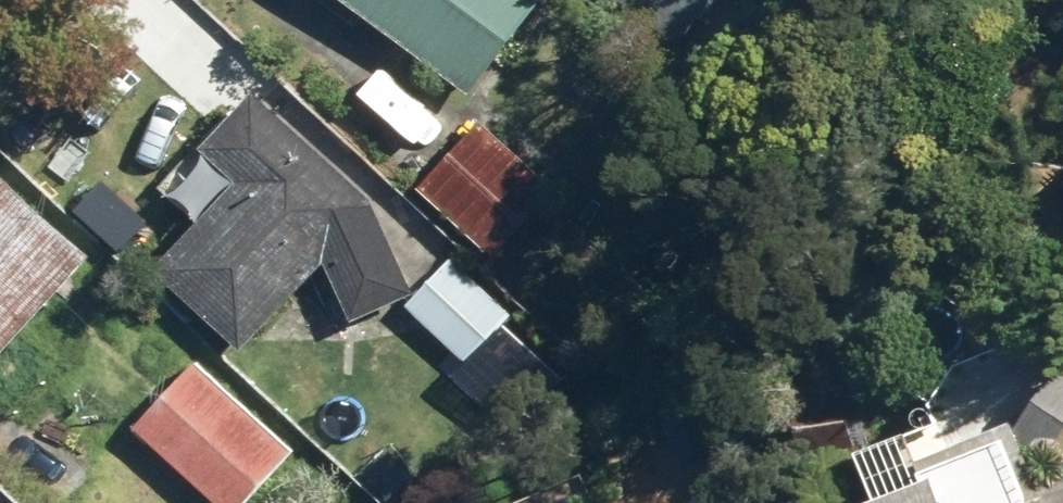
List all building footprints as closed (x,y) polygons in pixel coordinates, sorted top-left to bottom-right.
[(484,86),(555,0),(379,0),(484,86)] [(432,285),(389,188),(275,79),(220,135),(253,169),(148,273),(206,329),(225,310),(259,341),(340,253),(368,313),(432,285)] [(429,182),(502,251),(568,181),(495,112),(429,182)] [(23,400),(121,297),(90,268),(109,247),(13,155),(0,169),(0,379),(23,400)] [(418,301),(474,355),(519,307),(463,255),(418,301)] [(244,502),(248,502),(306,442),(211,352),(150,417),(244,502)] [(1039,369),(996,439),(997,444),(1036,469),(1044,464),(1050,477),(1062,486),(1062,384),(1039,369)] [(485,400),(495,418),(529,399),(519,381),(485,400)] [(996,439),(992,431),(884,474),(889,489),(853,502),(1060,502),(1050,477),(1044,464),(1036,469),(1010,480),(997,444),(996,439)]
